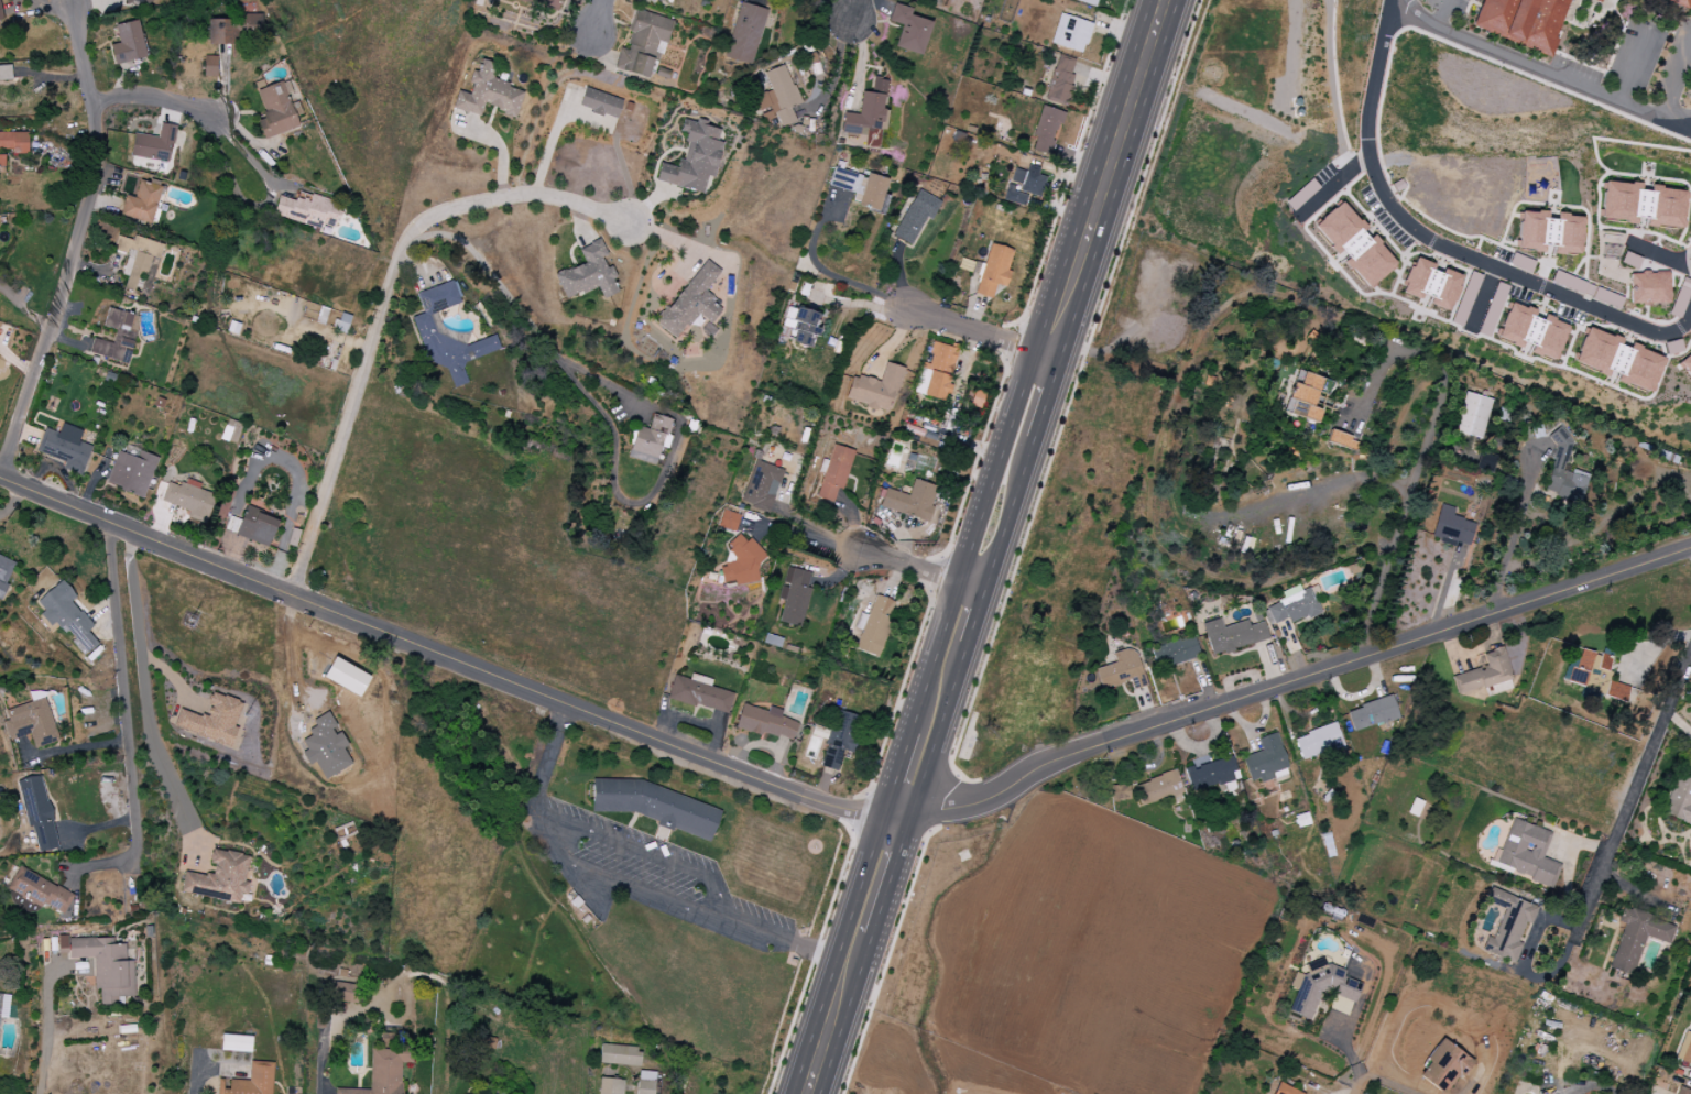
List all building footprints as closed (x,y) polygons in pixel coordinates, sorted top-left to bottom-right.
[(559,8),(561,0),(516,0),(559,8)] [(1549,56),(1569,0),(1481,0),(1471,29),(1549,56)] [(1690,0),(1661,0),(1688,9),(1690,0)] [(726,59),(753,65),(765,9),(738,3),(726,59)] [(901,25),(894,48),(921,56),(931,23),(909,16),(911,9),(893,4),(887,21),(901,25)] [(673,20),(636,10),(626,50),(619,48),(613,69),(650,78),(657,50),(656,50),(658,42),(666,44),(673,20)] [(1092,23),(1059,13),(1050,44),(1083,54),(1092,23)] [(234,19),(208,19),(208,40),(261,40),(262,15),(234,14),(234,19)] [(145,58),(138,21),(115,25),(119,43),(110,45),(114,64),(145,58)] [(1065,106),(1076,62),(1056,56),(1044,100),(1065,106)] [(452,109),(480,117),(483,106),(517,116),(524,90),(492,80),(496,64),(482,60),(478,72),(473,71),(469,83),(472,84),(469,94),(457,91),(452,109)] [(764,72),(770,91),(752,97),(757,111),(772,107),(778,128),(795,122),(790,107),(799,104),(785,65),(764,72)] [(12,80),(11,66),(0,66),(0,81),(12,80)] [(841,134),(858,135),(859,128),(883,130),(887,80),(873,78),(871,93),(861,92),(859,115),(843,113),(841,134)] [(256,90),(265,118),(257,121),(262,139),(299,128),(295,115),(301,113),(298,102),(290,105),(286,92),(291,90),(288,80),(256,90)] [(617,119),(622,99),(583,89),(578,109),(617,119)] [(1062,112),(1041,106),(1032,137),(1036,138),(1032,151),(1050,156),(1062,112)] [(702,193),(706,176),(714,178),(722,140),(718,139),(720,127),(696,122),(696,123),(683,120),(680,132),(688,134),(682,160),(678,159),(676,168),(659,164),(655,183),(702,193)] [(134,134),(131,158),(170,162),(174,126),(160,124),(158,137),(134,134)] [(28,133),(0,133),(0,150),(13,150),(13,154),(28,155),(28,133)] [(1002,200),(1023,207),(1027,194),(1040,197),(1046,178),(1037,175),(1039,168),(1028,165),(1026,172),(1014,169),(1010,182),(1020,185),(1019,187),(1007,184),(1002,200)] [(887,180),(863,172),(852,204),(882,214),(888,197),(882,195),(887,180)] [(152,223),(160,185),(139,181),(135,197),(124,196),(120,217),(152,223)] [(1682,229),(1686,190),(1644,187),(1645,185),(1602,181),(1599,220),(1636,223),(1636,218),(1645,219),(1645,226),(1682,229)] [(893,236),(911,245),(926,217),(931,220),(940,202),(917,190),(893,236)] [(1313,227),(1344,261),(1342,262),(1368,289),(1396,264),(1339,202),(1313,227)] [(1582,216),(1555,215),(1555,220),(1546,219),(1546,213),(1518,211),(1516,250),(1552,251),(1551,254),(1580,255),(1582,216)] [(164,244),(134,236),(133,241),(117,236),(113,250),(128,255),(122,274),(127,276),(124,289),(140,293),(151,257),(159,259),(164,244)] [(578,249),(584,263),(555,275),(565,300),(597,287),(603,300),(618,293),(613,280),(616,278),(611,265),(606,268),(602,258),(607,256),(600,240),(578,249)] [(976,295),(992,298),(995,285),(1005,287),(1013,249),(987,244),(976,295)] [(656,324),(677,340),(696,314),(710,324),(720,309),(710,302),(714,298),(705,291),(720,271),(704,259),(656,324)] [(1461,276),(1442,269),(1411,260),(1400,293),(1424,301),(1423,304),(1449,312),(1461,276)] [(1474,295),(1481,275),(1469,271),(1463,292),(1474,295)] [(1669,303),(1668,273),(1628,274),(1629,304),(1669,303)] [(416,293),(423,314),(411,317),(421,348),(420,350),(423,359),(447,369),(453,389),(468,384),(463,369),(466,362),(501,350),(496,335),(464,345),(441,336),(434,313),(457,305),(461,298),(455,281),(416,293)] [(1461,326),(1467,302),(1456,300),(1451,324),(1461,326)] [(1554,362),(1567,325),(1537,315),(1538,313),(1508,303),(1495,339),(1520,349),(1522,343),(1531,346),(1529,353),(1554,362)] [(128,364),(136,333),(128,331),(133,314),(108,308),(103,327),(116,330),(112,344),(93,339),(89,354),(128,364)] [(809,347),(812,335),(814,336),(818,313),(794,308),(792,319),(785,318),(783,327),(793,329),(790,344),(809,347)] [(1573,365),(1606,375),(1607,371),(1616,374),(1614,382),(1652,394),(1663,357),(1624,344),(1625,340),(1584,328),(1573,365)] [(957,349),(934,342),(927,364),(921,363),(913,393),(942,401),(946,386),(957,349)] [(1678,361),(1690,381),(1690,352),(1678,361)] [(902,367),(884,363),(880,381),(852,375),(846,402),(892,412),(902,367)] [(1282,411),(1315,423),(1319,410),(1310,407),(1320,379),(1296,371),(1282,411)] [(1480,439),(1491,400),(1465,392),(1454,432),(1480,439)] [(636,426),(627,457),(655,465),(660,447),(665,448),(673,420),(652,414),(648,429),(636,426)] [(82,475),(91,446),(78,442),(82,430),(62,424),(58,433),(44,428),(36,452),(65,461),(63,469),(82,475)] [(1353,451),(1357,440),(1329,431),(1325,441),(1353,451)] [(1587,476),(1565,469),(1575,437),(1554,431),(1551,441),(1557,443),(1543,493),(1579,504),(1587,476)] [(105,485),(144,498),(157,458),(138,451),(136,458),(117,451),(105,485)] [(784,471),(756,460),(740,502),(767,513),(784,471)] [(909,495),(884,489),(879,509),(928,521),(937,487),(912,480),(909,495)] [(159,504),(207,522),(217,496),(183,482),(181,487),(167,482),(159,504)] [(1454,509),(1440,505),(1430,539),(1454,546),(1455,542),(1468,546),(1475,524),(1452,517),(1454,509)] [(236,537),(269,547),(277,518),(244,508),(236,537)] [(717,527),(734,532),(739,515),(722,510),(717,527)] [(17,562),(0,554),(0,599),(17,562)] [(778,623),(801,628),(810,589),(807,588),(810,573),(787,567),(783,585),(781,584),(778,600),(783,601),(778,623)] [(37,602),(44,611),(40,615),(51,628),(57,622),(84,655),(98,644),(87,632),(93,627),(71,601),(76,597),(62,580),(37,602)] [(1320,615),(1310,588),(1301,591),(1298,585),(1281,592),(1284,600),(1262,609),(1268,626),(1287,618),(1289,623),(1302,618),(1303,621),(1320,615)] [(869,616),(858,613),(855,629),(860,630),(855,650),(879,657),(894,601),(874,596),(869,616)] [(1268,640),(1264,622),(1248,626),(1247,621),(1222,627),(1220,618),(1202,623),(1211,656),(1268,640)] [(1150,650),(1157,671),(1200,656),(1193,635),(1150,650)] [(1115,663),(1094,670),(1100,690),(1129,682),(1132,690),(1145,685),(1134,647),(1112,654),(1115,663)] [(1451,676),(1457,696),(1493,685),(1496,694),(1514,688),(1501,647),(1482,653),(1486,666),(1451,676)] [(1612,658),(1580,649),(1578,657),(1569,655),(1561,682),(1601,694),(1612,658)] [(359,697),(369,677),(333,658),(323,678),(359,697)] [(667,699),(728,715),(733,693),(710,687),(712,680),(691,674),(690,679),(673,675),(667,699)] [(1632,689),(1608,681),(1603,695),(1627,703),(1632,689)] [(1398,719),(1393,697),(1346,709),(1351,731),(1398,719)] [(5,711),(8,720),(3,722),(10,741),(30,734),(35,749),(58,741),(44,698),(5,711)] [(767,712),(742,704),(736,727),(791,743),(797,722),(780,717),(782,711),(768,707),(767,712)] [(352,766),(342,748),(345,746),(335,727),(336,727),(328,712),(312,720),(317,730),(300,738),(306,750),(301,753),(308,766),(315,763),(324,780),(352,766)] [(821,767),(837,771),(842,751),(850,753),(858,716),(838,712),(835,727),(827,725),(825,735),(828,736),(821,767)] [(1294,735),(1299,759),(1342,749),(1337,725),(1294,735)] [(1286,769),(1278,733),(1258,738),(1261,753),(1242,757),(1248,784),(1274,778),(1272,772),(1286,769)] [(1185,768),(1189,791),(1238,781),(1234,758),(1192,766),(1192,767),(1185,768)] [(1690,825),(1690,764),(1682,761),(1662,814),(1690,825)] [(1132,782),(1136,804),(1182,796),(1178,774),(1132,782)] [(38,854),(57,851),(43,775),(18,780),(27,828),(32,827),(38,854)] [(721,810),(637,780),(592,780),(591,813),(634,813),(657,822),(657,826),(668,830),(674,830),(709,843),(721,810)] [(1127,800),(1126,785),(1109,786),(1109,801),(1127,800)] [(1551,832),(1509,818),(1493,866),(1553,886),(1561,865),(1542,858),(1551,832)] [(239,903),(241,894),(246,895),(249,883),(244,882),(249,856),(212,849),(209,865),(214,865),(212,876),(184,872),(181,893),(239,903)] [(63,914),(73,895),(19,867),(7,889),(12,892),(8,901),(36,916),(43,903),(63,914)] [(1515,964),(1523,944),(1517,942),(1525,923),(1530,925),(1537,907),(1489,889),(1484,902),(1503,909),(1492,939),(1485,937),(1480,951),(1515,964)] [(1623,924),(1609,969),(1632,976),(1644,937),(1668,944),(1674,924),(1622,908),(1618,923),(1623,924)] [(94,958),(94,990),(100,990),(100,1006),(118,1005),(118,997),(134,997),(133,960),(125,960),(125,944),(110,945),(110,937),(58,938),(58,954),(68,954),(68,958),(94,958)] [(1320,991),(1354,1004),(1361,984),(1342,977),(1345,971),(1311,959),(1304,976),(1294,972),(1289,987),(1296,989),(1287,1012),(1310,1020),(1320,991)] [(360,986),(335,982),(333,1000),(358,1004),(360,986)] [(7,1019),(9,995),(0,994),(0,1018),(7,1019)] [(1683,1032),(1675,1059),(1689,1063),(1687,1071),(1690,1073),(1690,1034),(1683,1032)] [(338,1089),(338,1093),(398,1093),(399,1063),(410,1063),(410,1046),(395,1046),(395,1034),(382,1034),(382,1050),(370,1050),(369,1090),(338,1089)] [(251,1037),(221,1035),(220,1051),(250,1053),(251,1037)] [(494,1038),(479,1037),(478,1047),(493,1048),(494,1038)] [(1456,1076),(1460,1079),(1472,1062),(1442,1039),(1415,1075),(1441,1093),(1443,1093),(1456,1076)] [(599,1065),(639,1066),(639,1046),(600,1045),(599,1065)] [(250,1061),(249,1081),(218,1079),(217,1093),(272,1093),(273,1062),(250,1061)] [(655,1072),(637,1071),(637,1093),(654,1093),(655,1072)] [(599,1078),(598,1093),(622,1093),(623,1080),(599,1078)] [(1278,1083),(1273,1093),(1302,1093),(1278,1083)]
